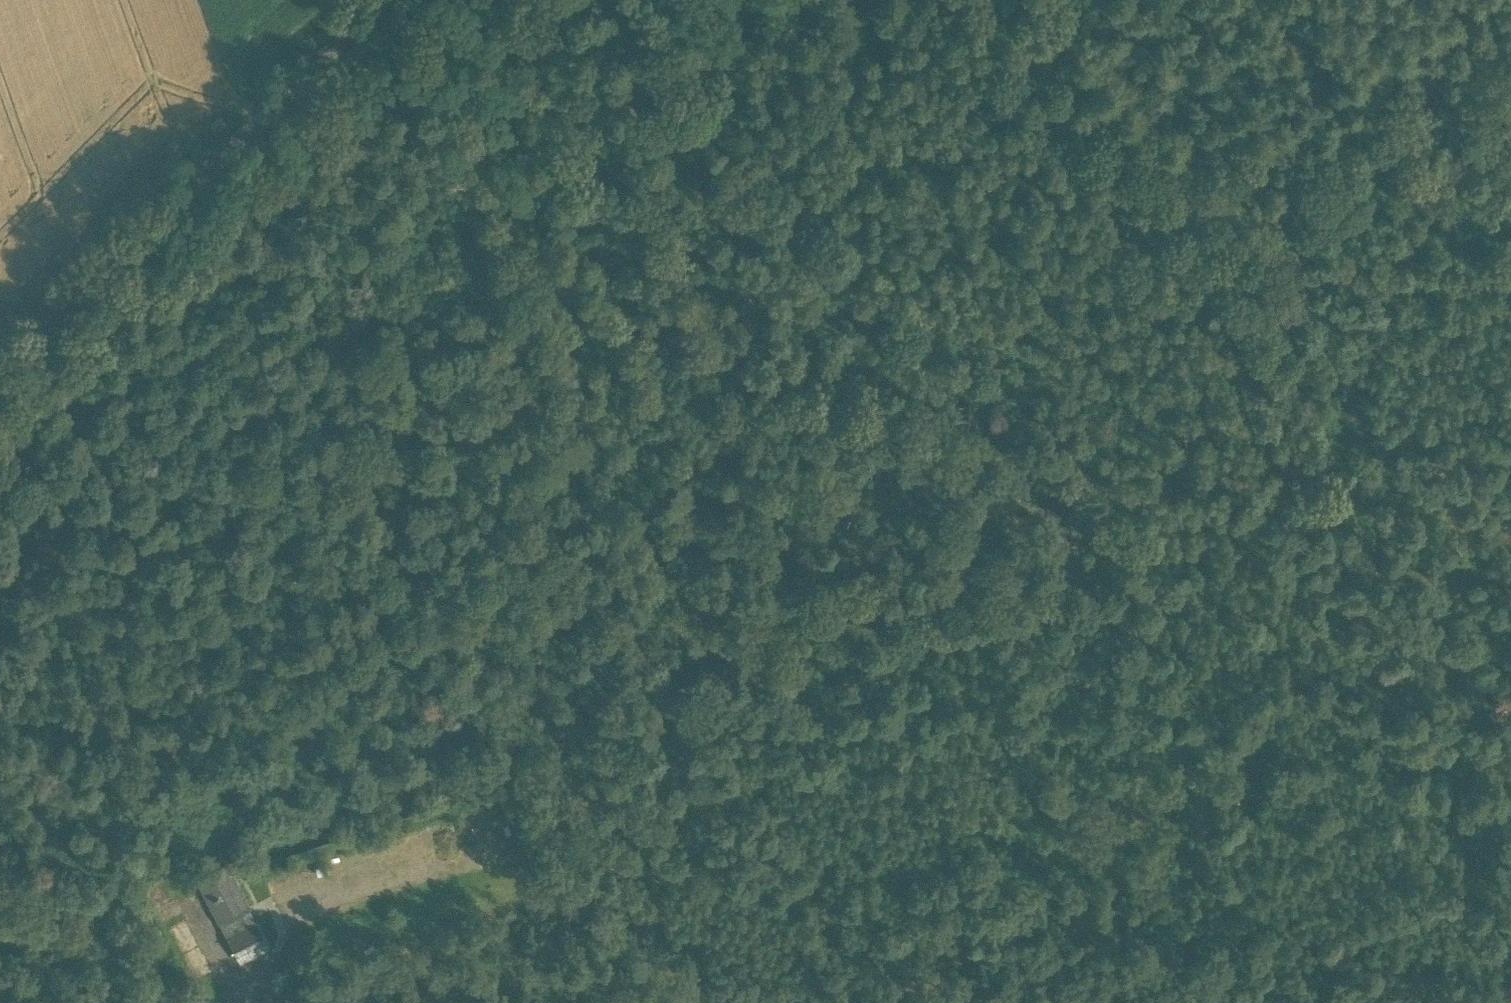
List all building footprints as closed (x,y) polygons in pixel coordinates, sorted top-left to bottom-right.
[(194,876),(239,962),(268,945),(227,860),(194,876)]
